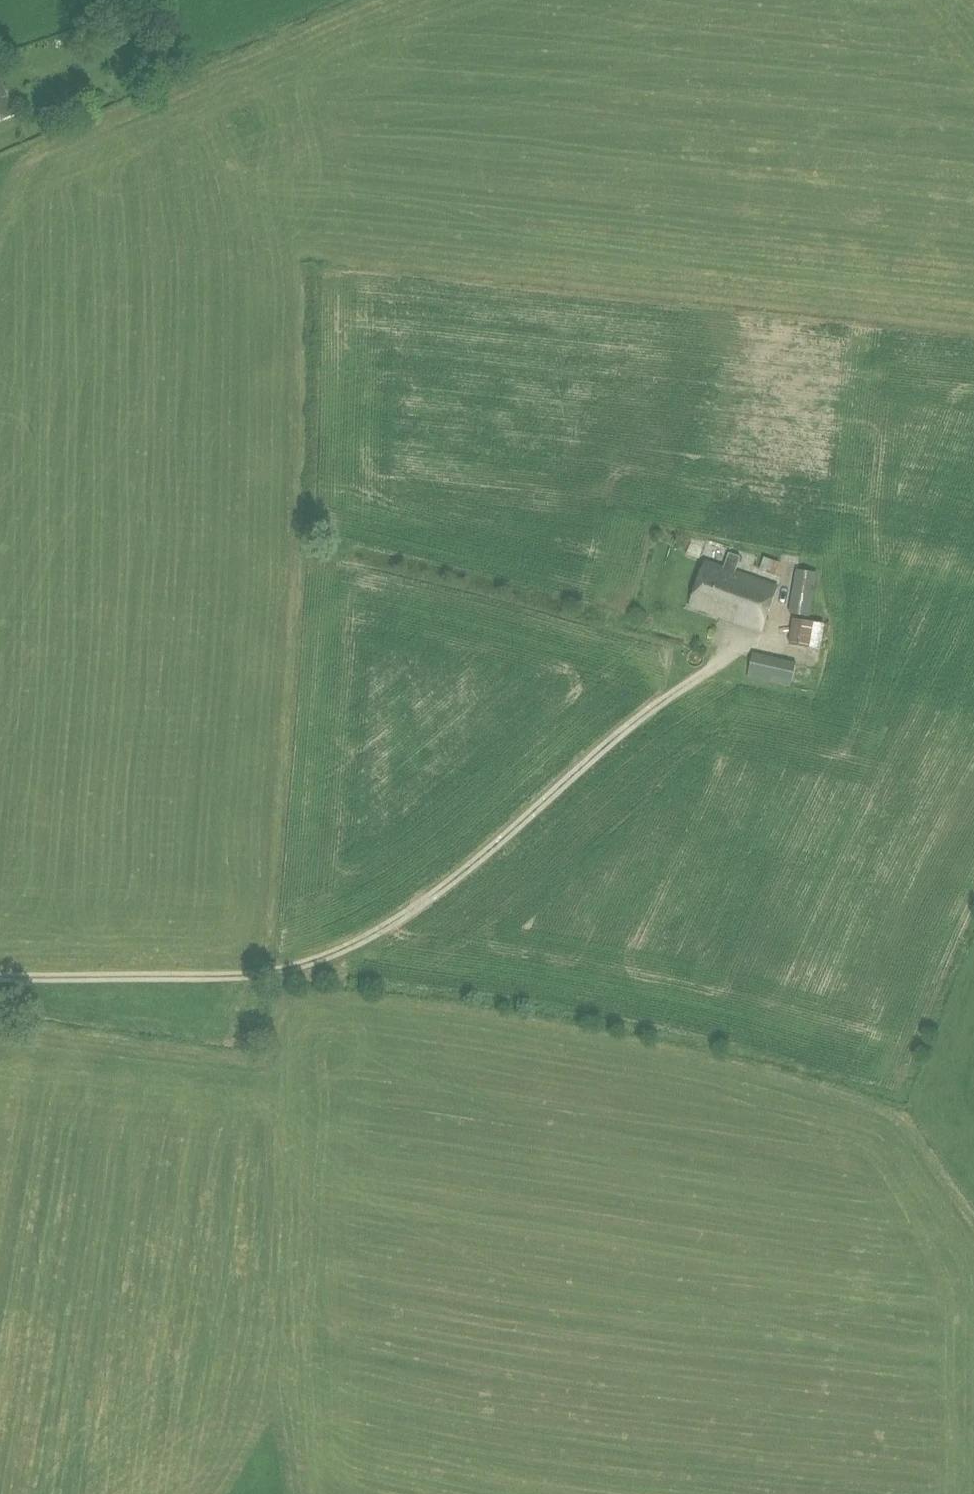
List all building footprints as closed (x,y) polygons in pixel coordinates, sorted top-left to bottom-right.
[(14,114),(0,78),(0,119),(14,114)] [(829,617),(840,559),(800,552),(789,610),(829,617)] [(691,605),(763,631),(778,587),(736,573),(741,557),(730,553),(724,568),(706,562),(691,605)] [(763,557),(760,568),(776,573),(779,562),(763,557)] [(822,648),(826,624),(793,619),(790,644),(822,648)] [(792,687),(797,663),(755,654),(750,678),(792,687)]
